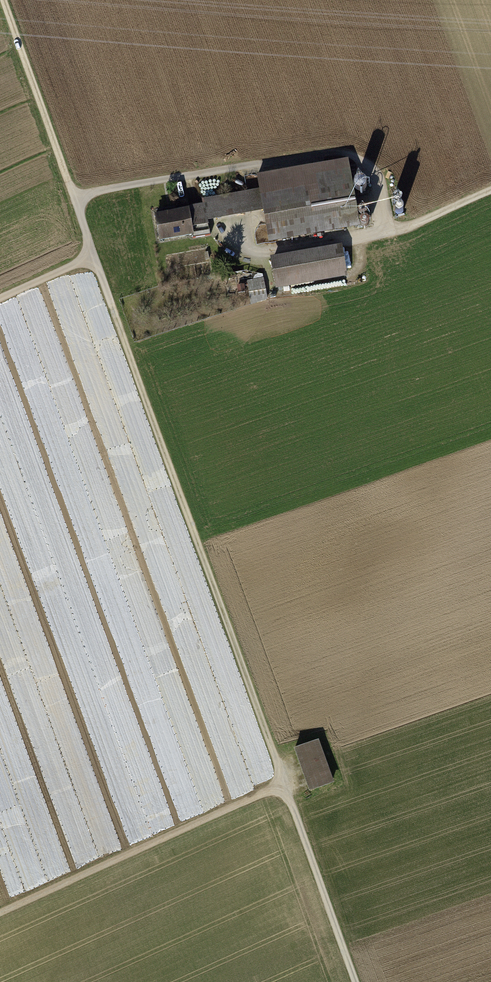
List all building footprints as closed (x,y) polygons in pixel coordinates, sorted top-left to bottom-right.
[(205,202),(163,209),(166,227),(271,208),(276,237),(366,221),(354,156),(265,172),(268,185),(204,196),(205,202)] [(351,238),(280,248),(284,281),(356,271),(351,238)] [(234,282),(242,307),(271,299),(264,273),(234,282)] [(316,741),(295,748),(310,791),(331,783),(316,741)]
